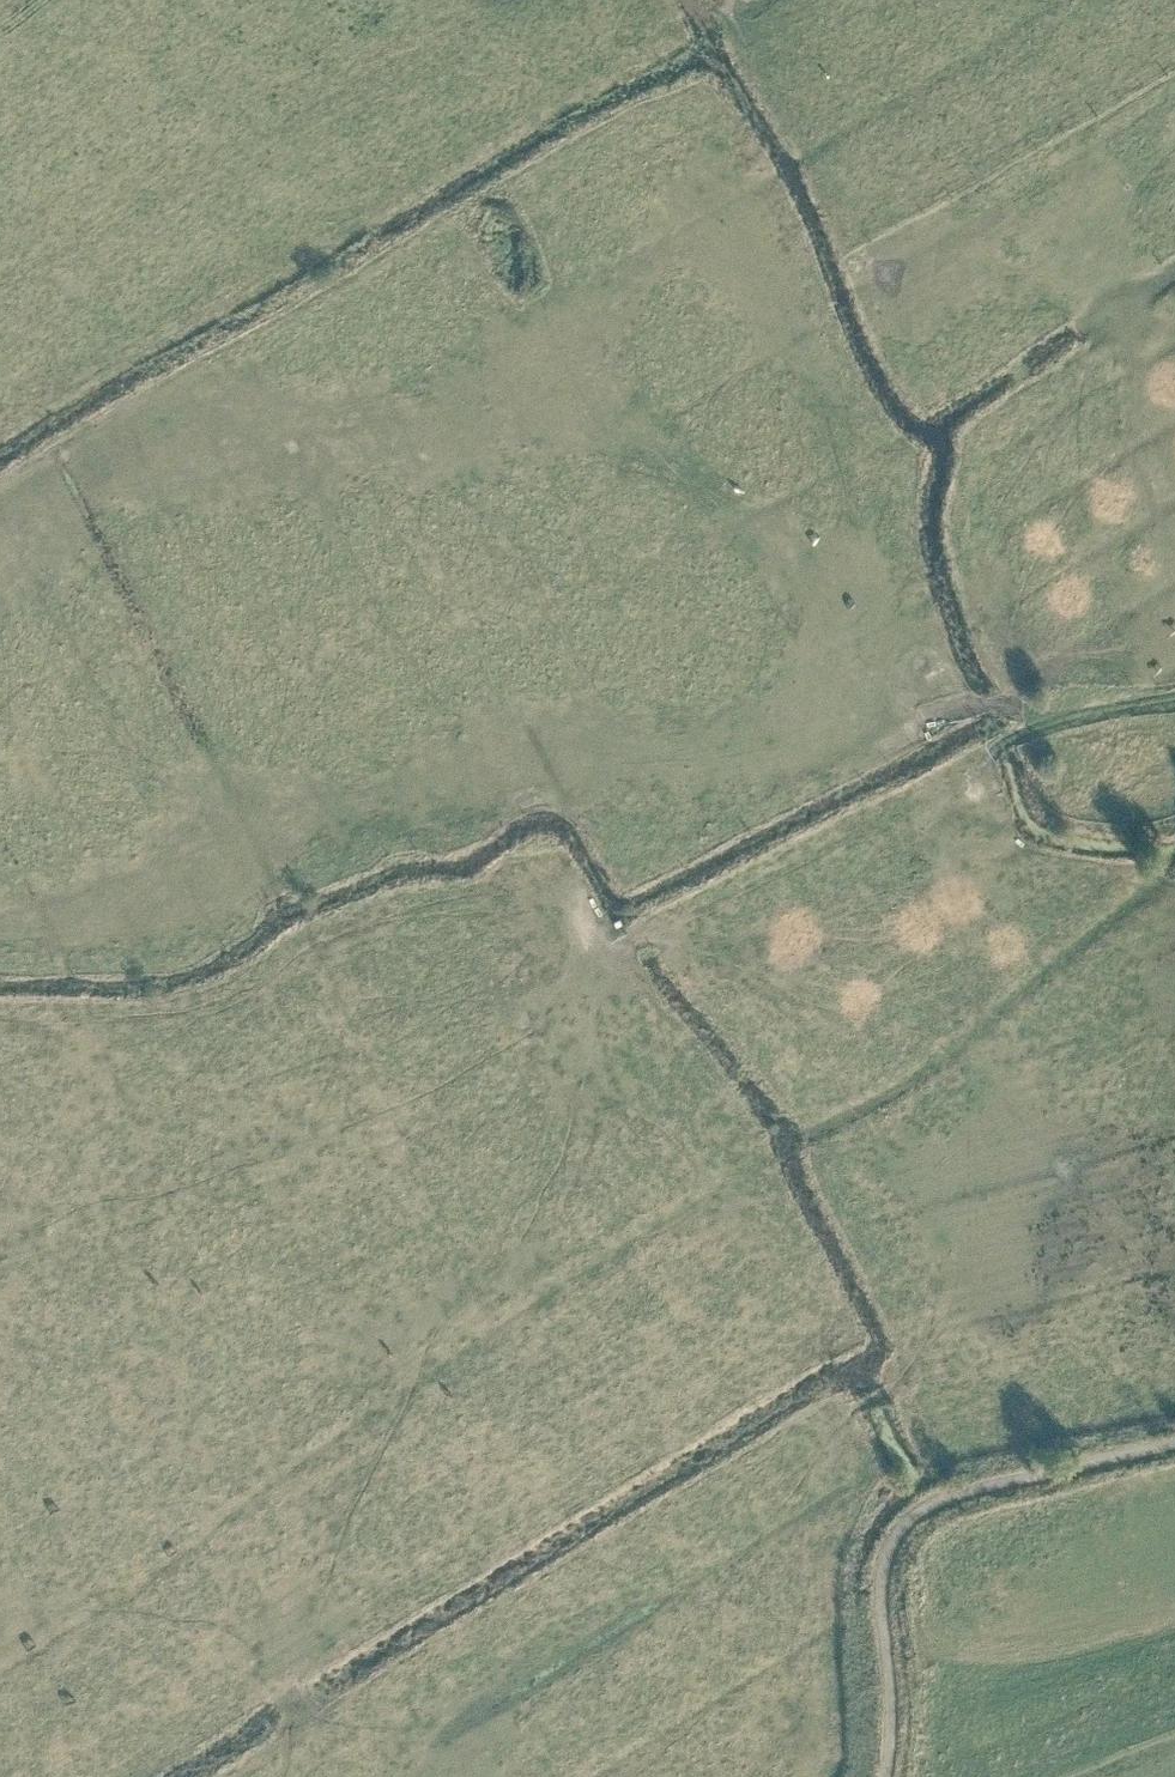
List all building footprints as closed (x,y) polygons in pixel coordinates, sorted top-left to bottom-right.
[(869,1405),(893,1395),(888,1383),(864,1394),(869,1405)]
